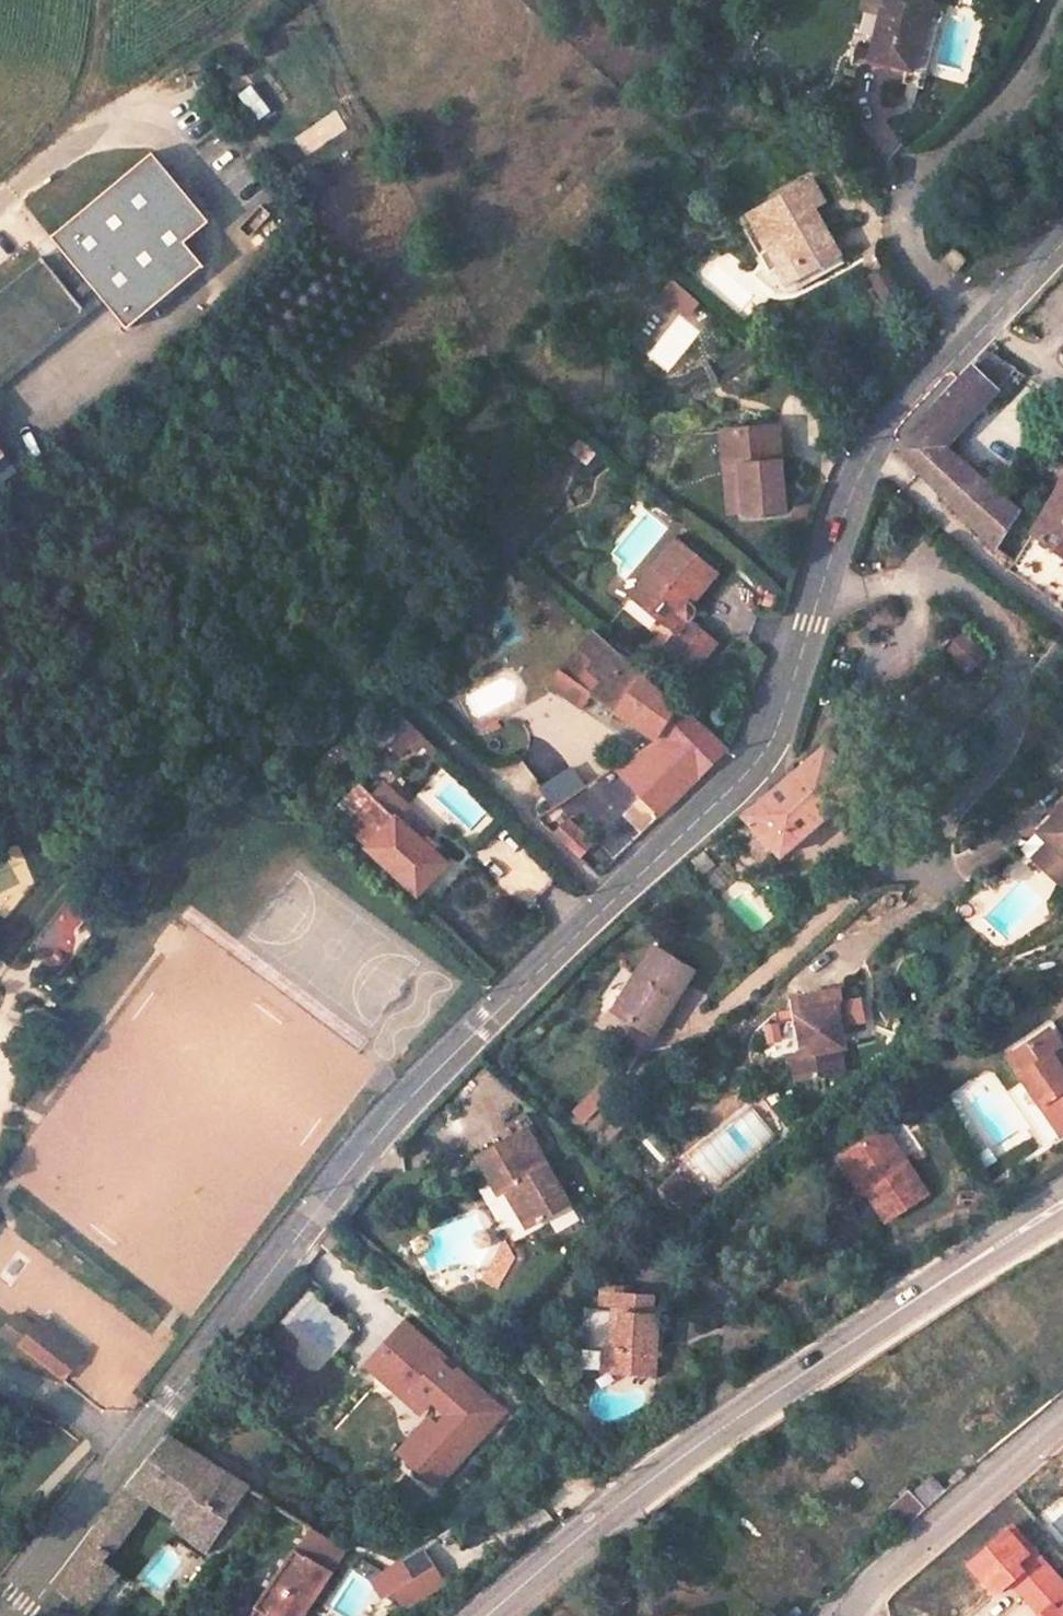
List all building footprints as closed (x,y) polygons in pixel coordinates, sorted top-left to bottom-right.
[(858,11),(880,17),(885,0),(861,0),(858,11)] [(924,20),(936,22),(938,12),(926,9),(929,0),(885,0),(880,17),(869,58),(904,69),(900,83),(919,88),(928,52),(916,48),(924,20)] [(928,52),(936,22),(924,20),(916,48),(928,52)] [(243,97),(265,117),(276,105),(254,85),(243,97)] [(306,156),(346,128),(332,109),(292,137),(306,156)] [(53,234),(108,300),(131,327),(204,267),(185,244),(210,223),(154,153),(53,234)] [(820,205),(806,180),(746,212),(767,250),(770,248),(782,241),(802,276),(838,257),(818,222),(805,231),(797,217),(820,205)] [(53,234),(34,251),(40,258),(0,291),(0,375),(81,309),(87,317),(108,300),(53,234)] [(802,276),(782,241),(770,248),(789,284),(795,281),(802,276)] [(966,261),(954,249),(942,261),(954,274),(966,261)] [(842,264),(838,257),(802,276),(795,281),(799,288),(842,264)] [(667,312),(673,305),(685,315),(697,301),(671,280),(654,302),(667,312)] [(893,293),(886,281),(874,290),(880,300),(893,293)] [(899,304),(893,293),(880,300),(886,311),(899,304)] [(81,309),(0,375),(0,390),(87,317),(81,309)] [(1013,371),(984,352),(895,445),(992,546),(1014,562),(1031,533),(1035,527),(1026,518),(942,447),(1013,371)] [(725,431),(722,431),(726,470),(742,468),(746,512),(783,509),(775,427),(725,431)] [(592,455),(577,442),(568,453),(583,466),(592,455)] [(742,468),(726,470),(729,512),(729,515),(746,512),(742,468)] [(1048,504),(1035,527),(1031,533),(1062,557),(1062,477),(1048,504)] [(714,572),(676,542),(632,596),(677,634),(658,657),(684,679),(713,643),(680,615),(714,572)] [(678,707),(594,633),(557,670),(539,687),(553,697),(571,680),(591,694),(622,716),(656,740),(678,707)] [(949,651),(969,671),(986,654),(966,634),(949,651)] [(591,694),(571,680),(553,697),(572,711),(591,694)] [(910,691),(888,694),(891,714),(913,711),(910,691)] [(409,721),(397,710),(376,732),(348,742),(362,760),(387,743),(409,721)] [(423,735),(409,721),(387,743),(399,757),(410,747),(423,735)] [(829,749),(827,747),(782,782),(781,787),(764,800),(743,813),(781,854),(838,804),(861,784),(860,782),(881,765),(852,730),(829,749)] [(440,752),(423,735),(410,747),(428,765),(440,752)] [(576,764),(541,786),(554,806),(589,783),(576,764)] [(394,815),(359,782),(330,813),(364,846),(394,815)] [(1057,811),(1036,833),(1047,844),(1031,860),(1058,885),(1062,880),(1062,806),(1057,811)] [(1057,811),(1053,807),(1031,828),(1036,833),(1057,811)] [(423,841),(394,815),(364,846),(416,894),(445,862),(433,851),(423,841)] [(591,843),(568,820),(554,835),(578,857),(591,843)] [(1047,844),(1036,833),(1017,852),(1026,855),(1031,860),(1047,844)] [(439,844),(429,835),(423,841),(433,851),(439,844)] [(1026,855),(1017,852),(1013,856),(1024,867),(1031,860),(1026,855)] [(35,947),(63,968),(103,915),(75,894),(35,947)] [(692,970),(653,946),(636,975),(639,977),(618,1013),(653,1034),(692,970)] [(636,975),(628,971),(607,1006),(618,1013),(639,977),(636,975)] [(842,1006),(839,989),(801,996),(794,997),(795,1004),(804,1052),(794,1054),(799,1078),(841,1071),(838,1049),(843,1048),(839,1026),(836,1008),(842,1006)] [(844,1026),(842,1006),(836,1008),(839,1026),(844,1026)] [(1050,1031),(1011,1055),(1026,1077),(1007,1089),(1029,1123),(1048,1111),(1062,1132),(1062,1051),(1050,1031)] [(799,1078),(794,1054),(790,1054),(794,1079),(799,1078)] [(604,1077),(572,1111),(586,1124),(618,1090),(604,1077)] [(554,1163),(525,1113),(507,1123),(514,1136),(478,1156),(491,1180),(498,1175),(527,1226),(568,1203),(547,1166),(554,1163)] [(926,1193),(884,1129),(848,1152),(872,1189),(868,1191),(886,1219),(926,1193)] [(872,1189),(848,1152),(840,1157),(864,1194),(868,1191),(872,1189)] [(689,1184),(679,1175),(664,1190),(674,1200),(689,1184)] [(700,1194),(689,1184),(674,1200),(685,1210),(700,1194)] [(490,1229),(484,1226),(482,1225),(476,1225),(473,1227),(472,1231),(473,1234),(474,1236),(482,1239),(487,1240),(491,1237),(492,1234),(491,1231),(490,1229)] [(514,1258),(507,1244),(488,1281),(499,1286),(514,1258)] [(520,1268),(514,1258),(499,1286),(509,1290),(520,1268)] [(633,1288),(606,1284),(604,1304),(615,1305),(616,1294),(632,1295),(633,1288)] [(604,1304),(586,1301),(579,1368),(653,1374),(659,1315),(651,1314),(652,1297),(632,1295),(616,1294),(615,1305),(604,1304)] [(18,1314),(4,1332),(15,1340),(29,1323),(18,1314)] [(774,1328),(761,1316),(753,1324),(766,1337),(774,1328)] [(85,1351),(43,1318),(37,1325),(79,1359),(85,1351)] [(359,1377),(407,1325),(403,1321),(356,1373),(359,1377)] [(21,1345),(35,1327),(29,1323),(15,1340),(21,1345)] [(79,1359),(37,1325),(35,1327),(21,1345),(64,1378),(79,1359)] [(389,1385),(419,1413),(431,1400),(455,1422),(444,1434),(429,1420),(399,1452),(436,1486),(488,1429),(467,1411),(482,1394),(457,1371),(453,1375),(439,1363),(443,1358),(407,1325),(359,1377),(379,1395),(389,1385)] [(453,1375),(457,1371),(443,1358),(439,1363),(453,1375)] [(467,1411),(488,1429),(503,1412),(482,1394),(467,1411)] [(248,1488),(169,1436),(127,1486),(148,1502),(149,1503),(152,1498),(178,1514),(177,1517),(195,1529),(187,1541),(190,1545),(204,1554),(248,1488)] [(946,1490),(933,1475),(890,1509),(904,1527),(946,1490)] [(148,1502),(127,1486),(98,1522),(89,1538),(110,1553),(148,1502)] [(178,1514),(152,1498),(149,1503),(175,1519),(174,1525),(187,1541),(195,1529),(177,1517),(178,1514)] [(311,1529),(297,1550),(295,1548),(254,1607),(258,1609),(253,1615),(300,1615),(344,1550),(311,1529)] [(110,1553),(89,1538),(82,1553),(59,1591),(72,1602),(100,1566),(110,1553)] [(430,1545),(376,1574),(397,1613),(451,1584),(430,1545)] [(116,1575),(100,1566),(72,1602),(85,1613),(116,1575)] [(116,1575),(85,1613),(89,1615),(117,1615),(131,1584),(116,1575)]
